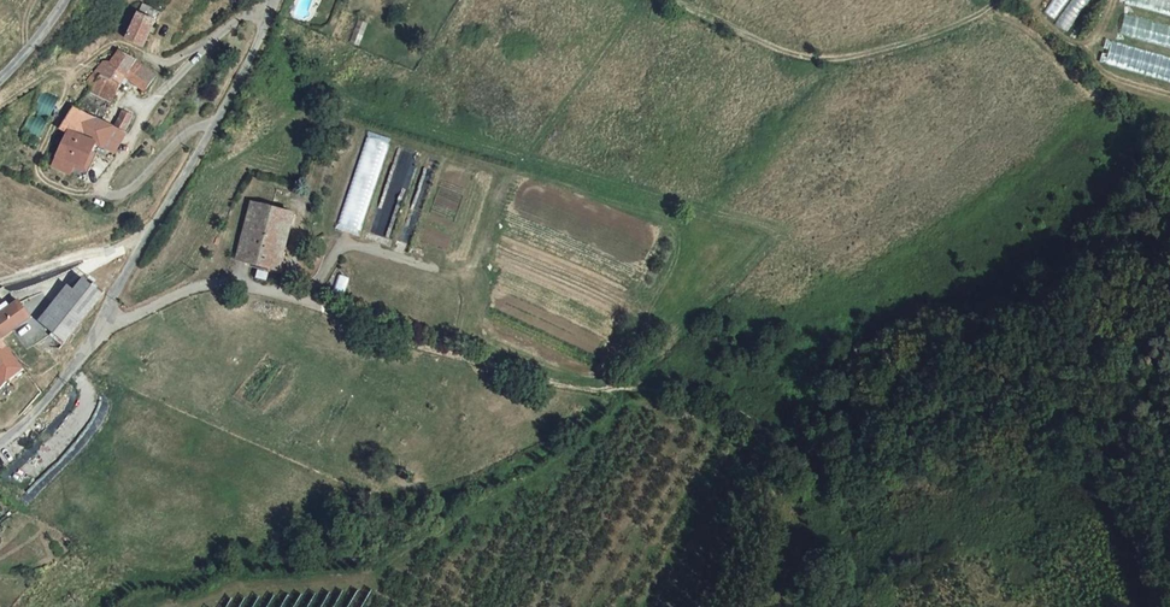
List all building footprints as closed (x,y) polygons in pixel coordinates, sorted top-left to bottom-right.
[(1040,16),(1099,61),(1169,84),(1169,0),(1052,0),(1040,16)] [(143,10),(128,36),(144,49),(160,20),(143,10)] [(115,104),(129,79),(138,62),(119,50),(105,75),(101,71),(96,79),(100,82),(90,94),(115,104)] [(157,74),(138,62),(129,79),(148,90),(157,74)] [(81,139),(97,115),(80,107),(65,127),(71,131),(63,154),(59,166),(91,180),(95,168),(90,166),(99,147),(81,139)] [(123,108),(116,124),(127,129),(134,113),(123,108)] [(116,158),(128,129),(127,129),(116,124),(97,115),(81,139),(99,147),(90,166),(95,168),(102,152),(116,158)] [(338,227),(361,234),(390,139),(366,132),(338,227)] [(389,239),(399,207),(382,201),(372,234),(389,239)] [(289,252),(297,213),(256,204),(243,261),(269,266),(281,269),(285,251),(289,252)] [(289,252),(285,251),(281,269),(269,266),(268,269),(289,274),(293,253),(289,252)] [(93,281),(58,325),(75,340),(111,294),(93,281)] [(36,319),(28,306),(3,321),(12,338),(36,319)] [(12,338),(3,321),(0,323),(0,398),(15,383),(30,371),(12,338)]
